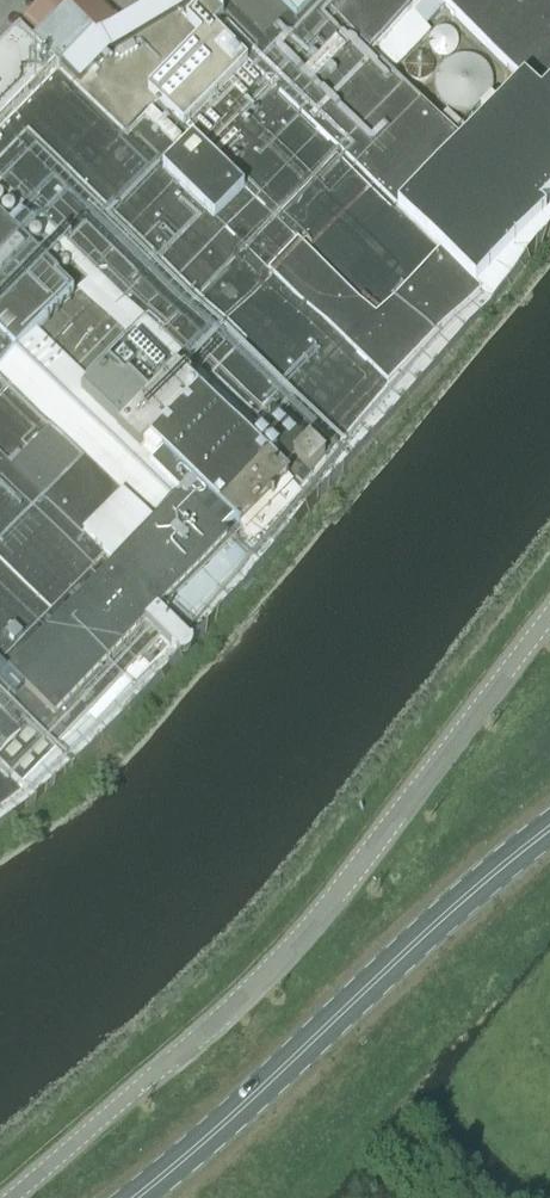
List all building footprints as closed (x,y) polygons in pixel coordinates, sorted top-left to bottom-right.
[(15,823),(34,807),(79,763),(179,667),(192,651),(242,591),(322,497),(343,473),(491,306),(489,304),(479,294),(549,223),(549,0),(58,0),(19,40),(19,41),(0,61),(0,197),(28,224),(15,238),(0,223),(0,834),(15,823)]
